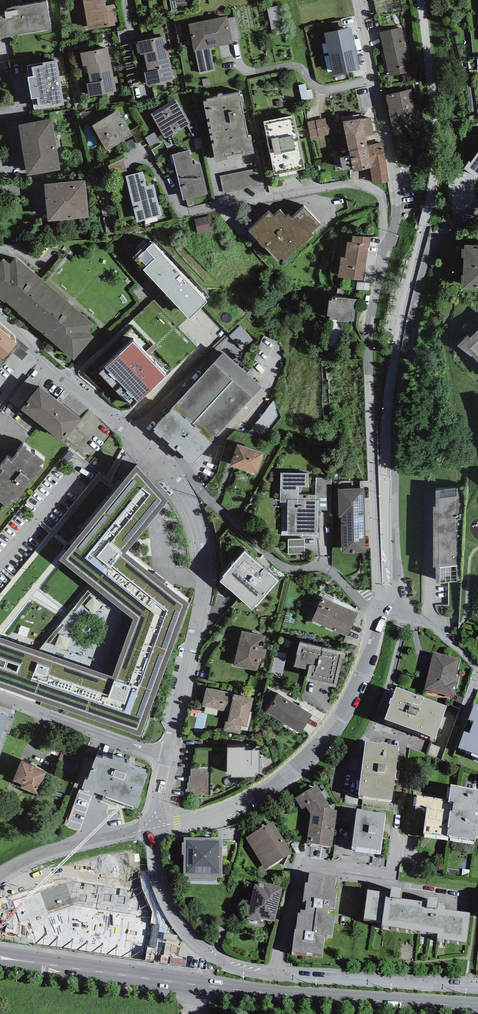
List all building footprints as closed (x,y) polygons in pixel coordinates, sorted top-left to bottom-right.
[(88,30),(119,25),(115,4),(106,5),(105,0),(83,0),(88,30)] [(51,28),(46,1),(21,6),(22,14),(18,14),(17,9),(4,11),(5,16),(0,16),(0,37),(51,28)] [(282,5),(268,8),(274,37),(287,34),(282,5)] [(233,43),(227,16),(188,24),(194,51),(233,43)] [(324,32),(329,54),(356,48),(351,27),(324,32)] [(401,27),(380,32),(389,76),(411,71),(401,27)] [(144,54),(146,62),(169,57),(165,36),(138,41),(140,55),(144,54)] [(86,65),(88,73),(112,68),(108,47),(80,52),(83,66),(86,65)] [(360,69),(356,48),(329,54),(333,75),(360,69)] [(174,80),(169,57),(146,62),(148,71),(144,72),(147,85),(174,80)] [(64,104),(57,59),(42,62),(43,62),(27,65),(34,108),(50,106),(50,107),(64,104)] [(116,91),(112,68),(88,73),(90,82),(86,83),(89,96),(116,91)] [(411,89),(386,94),(393,127),(420,121),(416,105),(415,106),(411,89)] [(239,92),(207,98),(207,100),(203,101),(215,161),(227,158),(227,155),(241,152),(242,155),(254,153),(250,135),(248,135),(241,100),(243,100),(242,94),(240,95),(239,92)] [(177,99),(151,114),(165,138),(191,123),(177,99)] [(124,124),(117,111),(92,125),(107,150),(133,135),(126,123),(124,124)] [(294,115),(264,121),(274,174),(305,168),(294,115)] [(327,133),(326,117),(310,118),(311,134),(327,133)] [(343,121),(349,150),(367,145),(365,136),(374,134),(370,117),(362,118),(361,117),(343,121)] [(51,118),(18,124),(27,176),(61,170),(51,118)] [(386,162),(382,142),(367,145),(372,167),(370,167),(373,184),(389,181),(386,162)] [(372,167),(367,145),(349,150),(353,171),(370,167),(372,167)] [(189,150),(172,154),(184,200),(207,194),(200,163),(193,165),(189,150)] [(257,169),(220,176),(224,193),(260,186),(257,169)] [(143,171),(125,176),(137,221),(161,215),(153,184),(146,186),(143,171)] [(85,180),(44,184),(48,221),(89,217),(85,180)] [(320,224),(304,206),(292,217),(288,213),(286,215),(280,209),(273,215),(269,211),(249,229),(279,261),(282,258),(285,261),(314,235),(312,232),(320,224)] [(213,215),(196,219),(199,233),(216,230),(213,215)] [(370,238),(352,235),(351,242),(348,242),(345,258),(340,258),(338,276),(347,278),(363,281),(367,248),(369,248),(370,238)] [(207,301),(151,240),(133,257),(189,318),(207,301)] [(464,244),(462,288),(477,288),(477,245),(464,244)] [(93,336),(88,332),(94,324),(15,256),(9,264),(3,258),(0,261),(0,296),(74,359),(93,336)] [(354,321),(356,299),(332,297),(332,300),(329,300),(328,315),(330,315),(329,319),(337,319),(337,321),(349,322),(349,320),(354,321)] [(231,332),(244,347),(254,339),(241,324),(231,332)] [(3,359),(16,344),(0,330),(0,356),(3,359)] [(471,337),(468,334),(457,344),(477,366),(477,330),(471,337)] [(133,340),(99,372),(132,407),(166,376),(133,340)] [(261,387),(223,353),(173,408),(154,428),(155,430),(153,431),(160,438),(162,436),(169,442),(168,444),(175,451),(176,449),(184,456),(182,457),(189,464),(190,463),(192,464),(212,443),(211,442),(261,387)] [(20,409),(40,385),(29,376),(9,401),(20,409)] [(20,409),(63,442),(81,420),(40,385),(20,409)] [(23,444),(17,452),(19,453),(12,462),(8,458),(0,467),(3,469),(0,473),(0,501),(7,507),(12,500),(14,502),(43,468),(40,465),(44,461),(35,453),(34,454),(23,444)] [(264,453),(237,444),(230,465),(257,474),(264,453)] [(137,465),(59,559),(133,619),(112,678),(0,638),(0,687),(140,736),(190,602),(126,552),(167,500),(137,465)] [(308,487),(308,473),(281,473),(281,502),(287,502),(287,534),(317,534),(317,510),(317,500),(316,500),(316,495),(299,494),(299,487),(308,487)] [(331,478),(316,478),(316,495),(316,500),(317,500),(317,510),(330,510),(331,478)] [(364,487),(337,488),(338,517),(340,517),(341,552),(365,551),(364,487)] [(462,488),(440,490),(435,490),(436,505),(433,505),(433,566),(436,566),(435,583),(459,582),(462,488)] [(231,539),(222,533),(220,544),(229,546),(231,539)] [(305,539),(288,539),(288,554),(305,554),(305,539)] [(283,582),(244,547),(215,580),(253,615),(283,582)] [(358,613),(323,597),(312,620),(347,636),(358,613)] [(263,648),(265,636),(241,631),(234,665),(257,671),(260,658),(264,658),(266,649),(263,648)] [(300,642),(294,666),(308,669),(305,680),(336,687),(344,652),(300,642)] [(460,663),(433,657),(424,694),(454,701),(460,675),(457,674),(460,663)] [(235,693),(206,687),(202,706),(228,711),(224,730),(246,735),(247,730),(254,698),(234,694),(235,693)] [(435,742),(447,710),(397,691),(393,703),(391,703),(389,708),(391,708),(385,724),(435,742)] [(313,713),(278,692),(266,712),(301,733),(313,713)] [(474,712),(468,728),(474,730),(469,742),(464,740),(458,756),(472,761),(471,764),(477,766),(477,714),(474,712)] [(358,799),(392,803),(399,749),(364,745),(358,799)] [(245,747),(231,747),(231,749),(228,749),(228,774),(231,774),(231,777),(256,777),(256,772),(259,772),(259,750),(245,750),(245,747)] [(122,761),(113,758),(113,760),(103,756),(102,758),(96,756),(88,780),(85,779),(82,788),(109,798),(138,808),(141,799),(139,798),(148,774),(129,767),(130,764),(122,761)] [(47,771),(21,760),(11,783),(37,794),(47,771)] [(189,791),(211,792),(212,766),(190,765),(189,791)] [(317,790),(296,804),(302,814),(306,811),(311,819),(307,848),(332,851),(337,813),(332,813),(317,790)] [(451,795),(449,810),(444,809),(444,808),(417,804),(416,815),(426,816),(424,840),(448,843),(447,844),(475,847),(475,844),(477,844),(477,798),(451,795)] [(344,811),(344,820),(354,821),(354,811),(344,811)] [(352,855),(380,859),(385,821),(357,818),(352,855)] [(246,841),(265,873),(292,856),(272,825),(246,841)] [(222,845),(184,845),(184,850),(182,850),(182,861),(184,861),(184,882),(188,882),(188,885),(217,886),(217,882),(222,882),(222,845)] [(324,883),(309,881),(308,892),(305,892),(303,909),(302,909),(300,922),(298,922),(296,937),(294,937),(291,960),(307,961),(307,960),(322,962),(324,944),(327,944),(327,943),(332,943),(334,928),(332,928),(333,925),(328,924),(329,914),(335,915),(337,896),(335,896),(336,885),(324,884),(324,883)] [(275,928),(282,894),(259,889),(258,892),(254,891),(247,926),(261,928),(261,925),(275,928)] [(391,896),(367,893),(363,922),(382,924),(382,930),(437,937),(437,942),(465,945),(469,916),(444,913),(445,909),(437,908),(438,905),(427,903),(427,905),(400,902),(401,895),(391,894),(391,896)]
